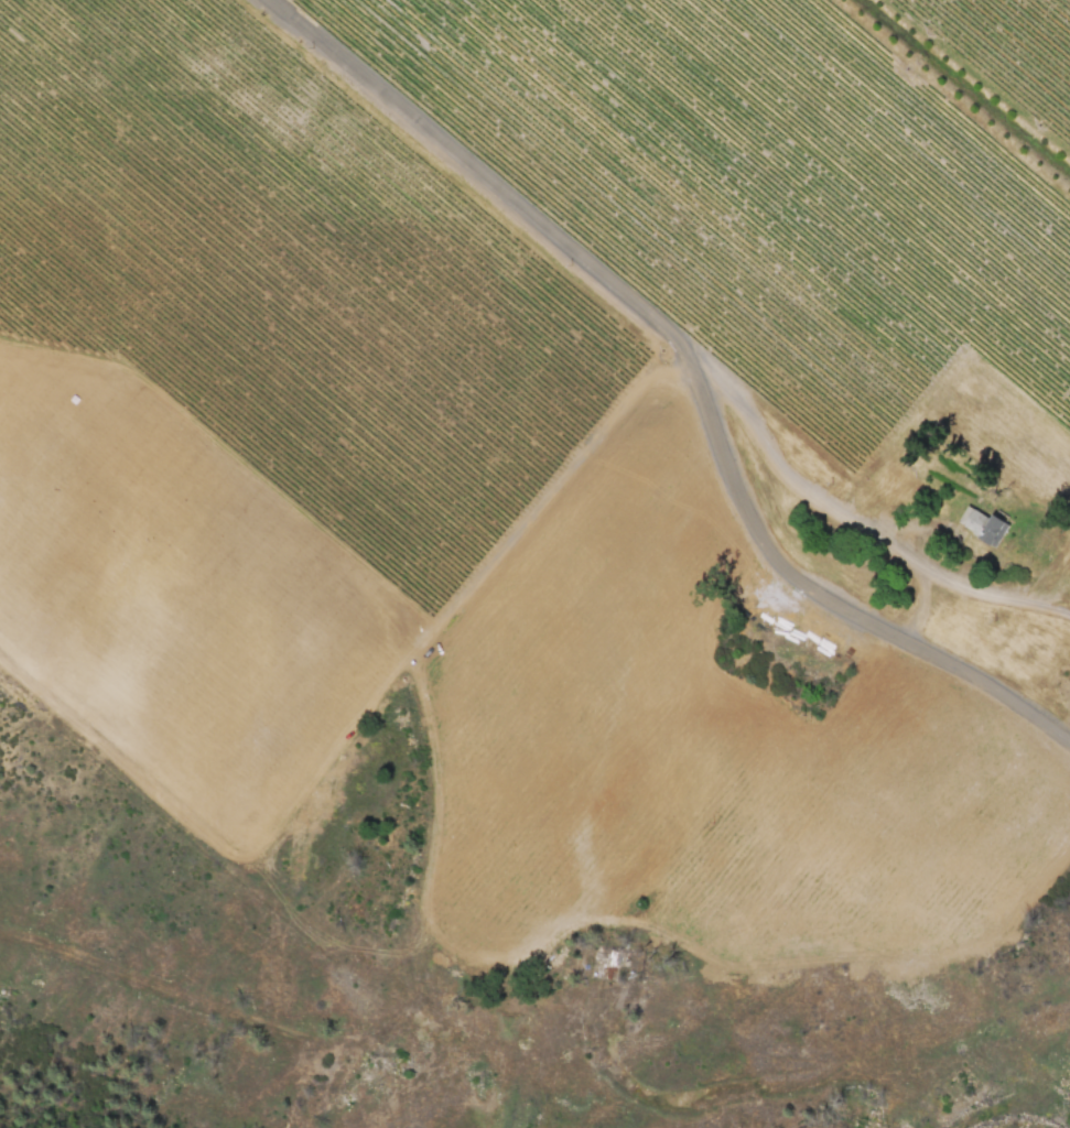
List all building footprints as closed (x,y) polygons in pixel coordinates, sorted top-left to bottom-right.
[(958,488),(933,532),(990,565),(1015,518),(958,488)]
